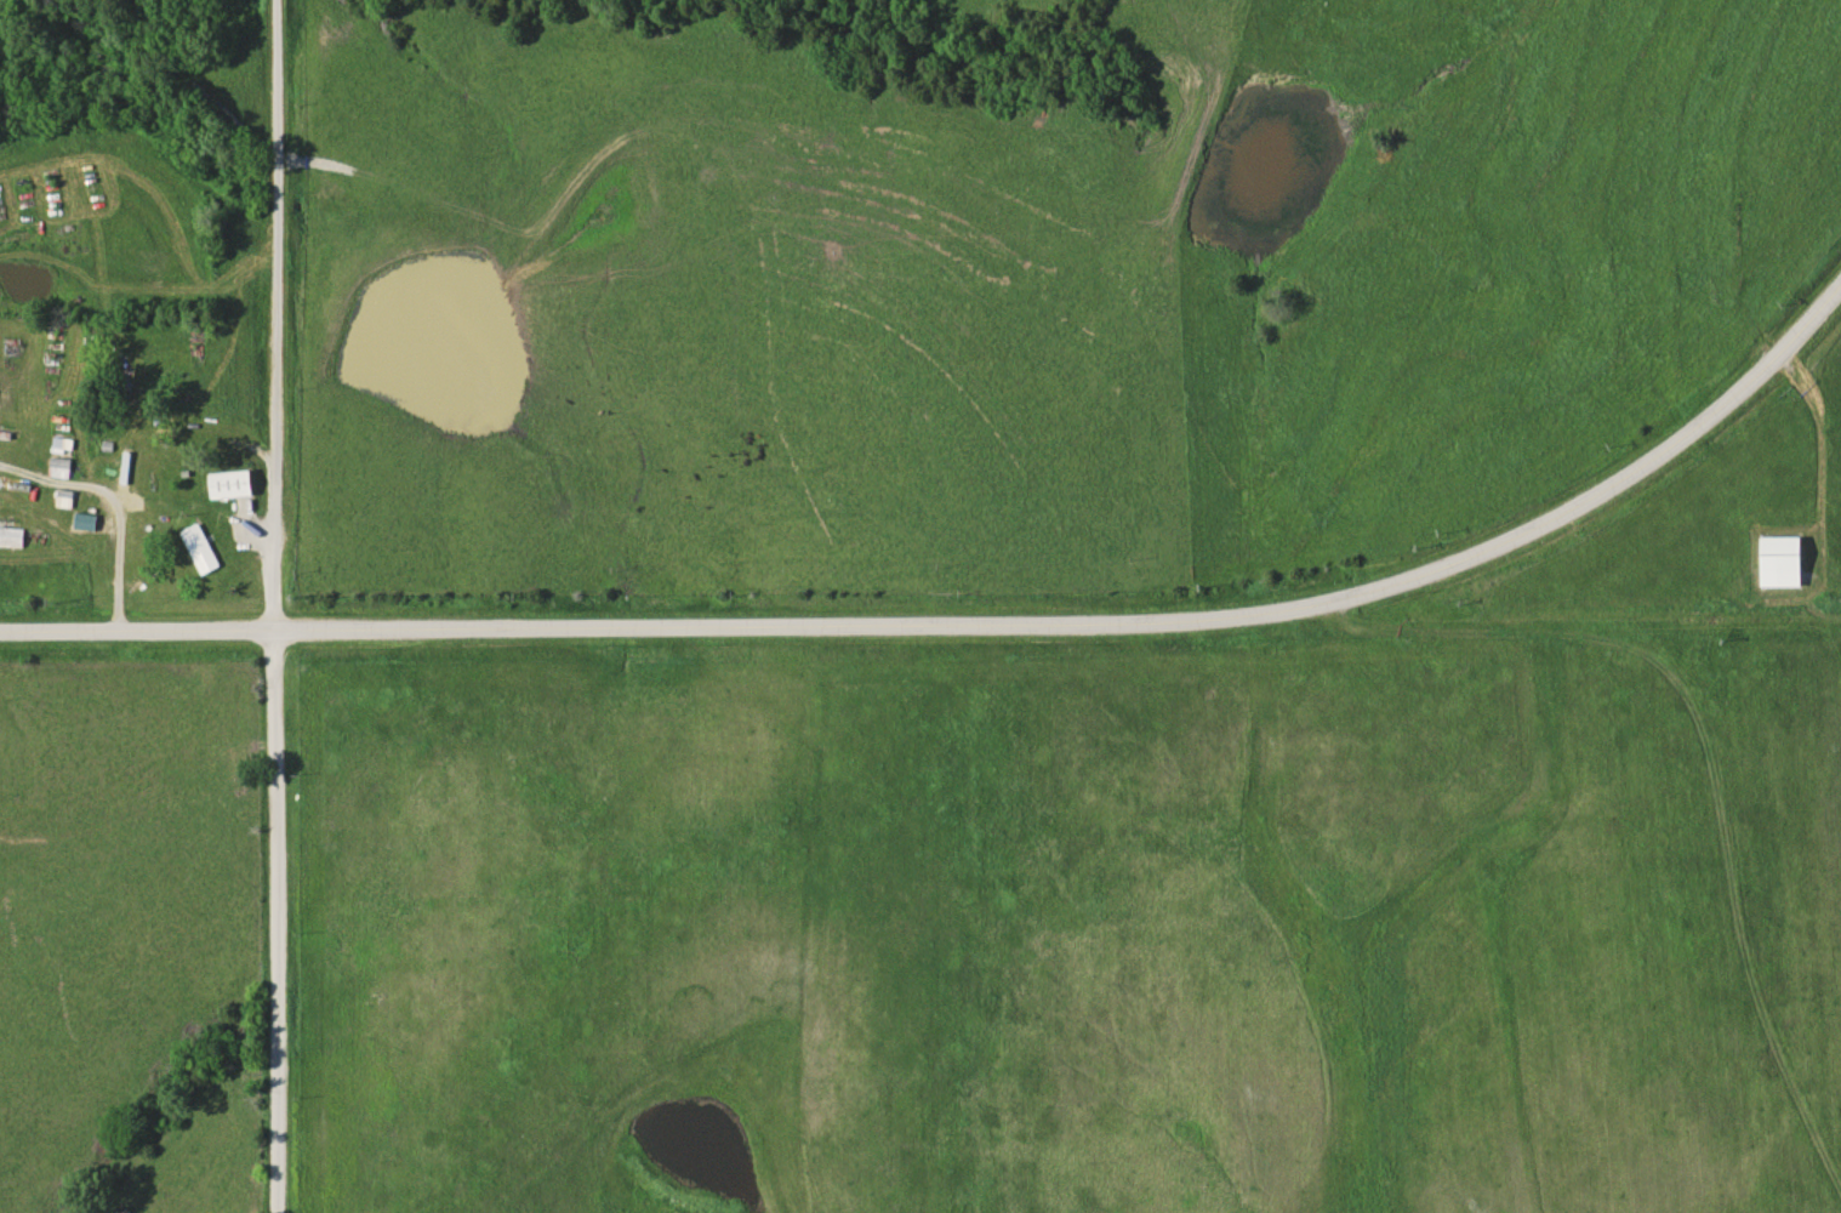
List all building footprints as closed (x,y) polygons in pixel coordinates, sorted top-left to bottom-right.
[(50,477),(70,477),(70,437),(50,437),(50,477)] [(247,472),(205,472),(205,498),(247,498),(247,472)] [(13,520),(0,520),(0,547),(22,547),(22,528),(13,528),(13,520)] [(219,566),(199,522),(178,531),(198,575),(219,566)]
